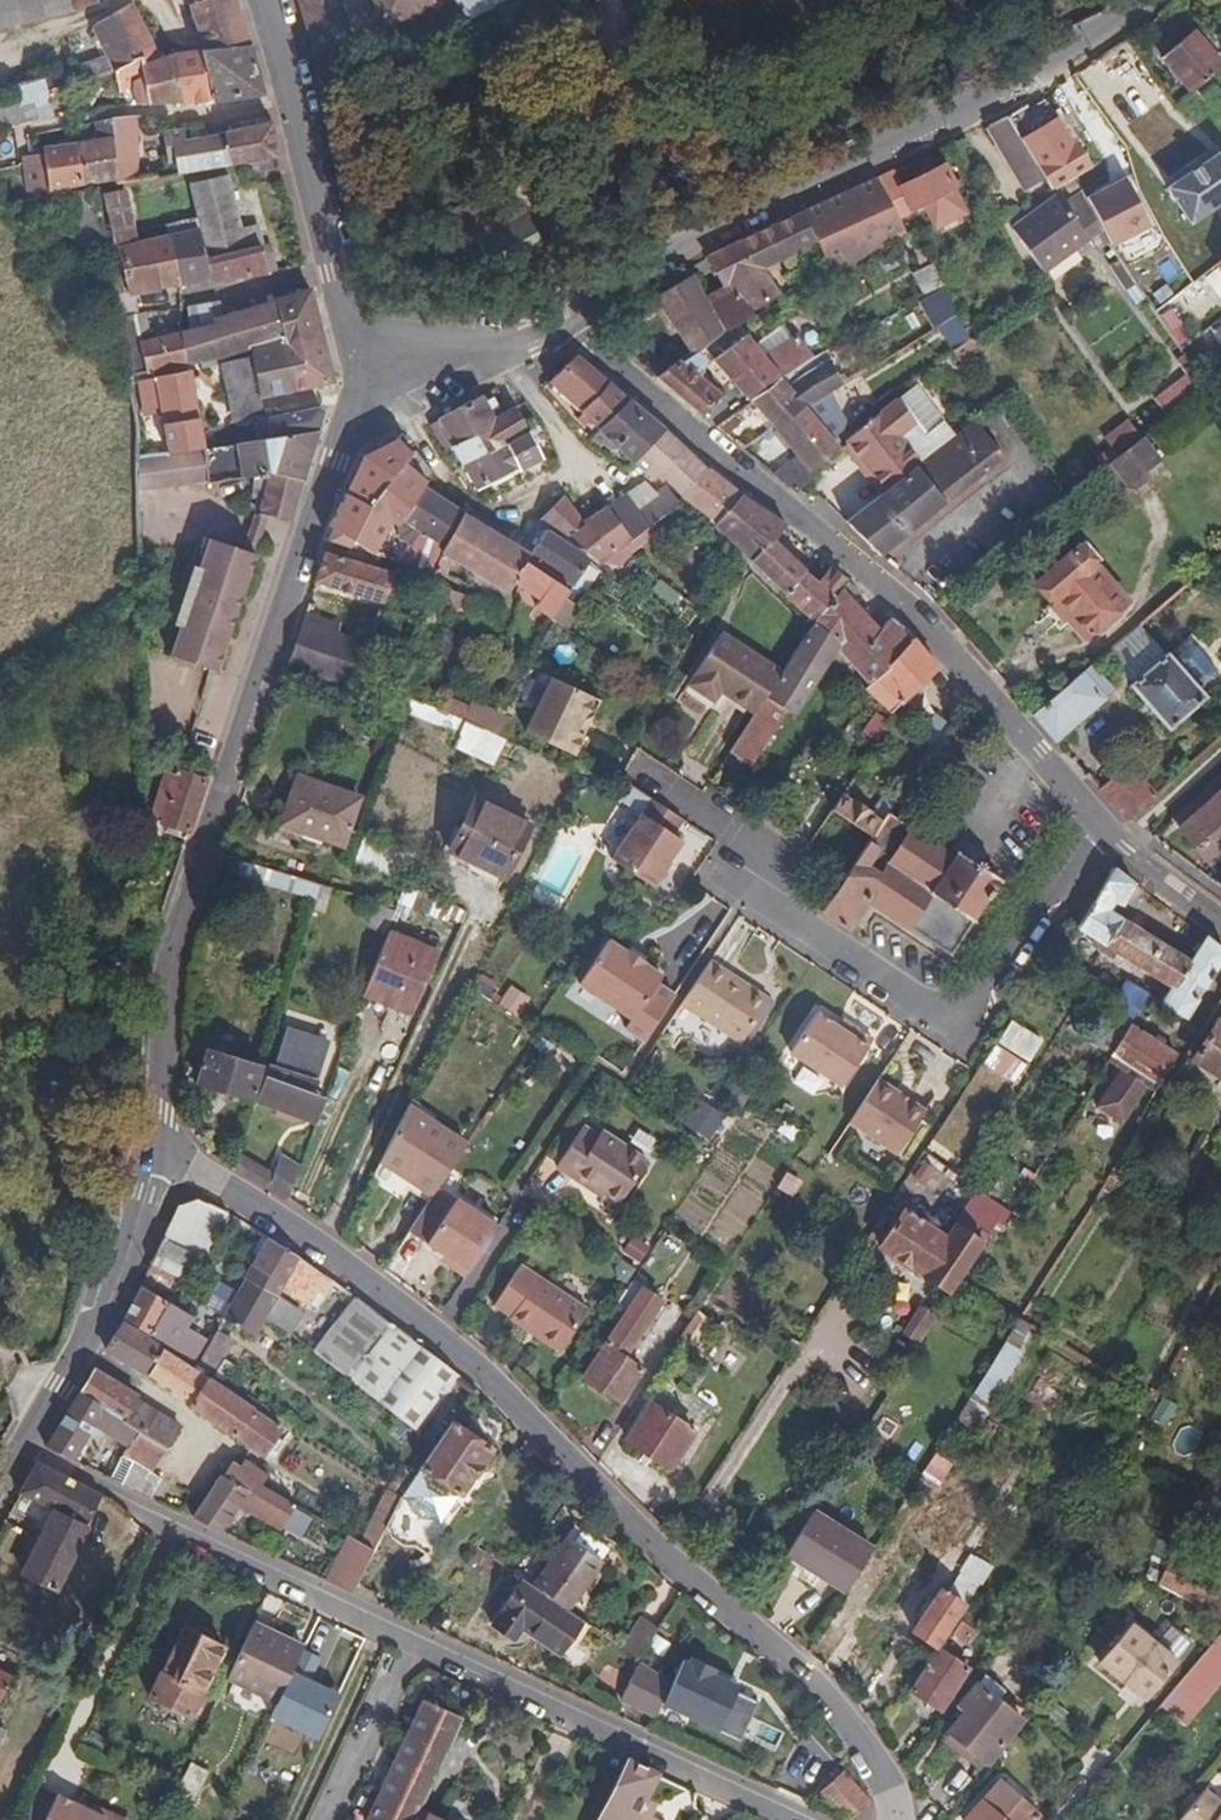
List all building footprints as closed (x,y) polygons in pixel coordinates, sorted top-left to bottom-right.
[(97,7),(96,0),(0,0),(0,32),(97,7)] [(186,8),(194,39),(245,32),(245,31),(232,0),(183,0),(186,8)] [(336,0),(294,0),(315,74),(346,66),(341,45),(348,43),(349,42),(336,0)] [(382,29),(460,0),(469,17),(502,0),(370,0),(382,29)] [(159,56),(130,5),(92,27),(91,36),(105,62),(67,70),(25,82),(29,101),(31,100),(46,96),(46,94),(66,88),(67,90),(113,76),(121,71),(135,63),(138,68),(159,56)] [(1220,65),(1220,57),(1206,40),(1196,29),(1161,58),(1172,72),(1170,74),(1177,83),(1180,81),(1190,93),(1220,65)] [(1216,31),(1206,40),(1220,57),(1220,37),(1216,31)] [(251,49),(245,32),(194,39),(197,53),(198,53),(251,49)] [(263,95),(258,77),(251,49),(198,53),(210,101),(263,95)] [(210,101),(198,53),(197,53),(172,55),(178,101),(179,105),(210,101)] [(178,101),(172,55),(159,56),(138,68),(135,63),(121,71),(113,76),(118,95),(138,83),(141,105),(178,101)] [(1073,142),(1044,93),(1008,114),(1037,163),(1052,189),(1071,178),(1093,165),(1077,139),(1073,142)] [(36,110),(39,120),(40,125),(53,122),(46,96),(31,100),(33,109),(36,110)] [(36,110),(33,109),(31,100),(29,101),(0,108),(0,130),(12,128),(39,120),(36,110)] [(1205,153),(1177,112),(1133,142),(1161,183),(1205,153)] [(1037,163),(1008,114),(984,126),(983,127),(1011,177),(1037,163)] [(137,163),(135,140),(140,140),(139,119),(115,120),(107,122),(110,142),(115,167),(137,163)] [(268,127),(267,119),(247,122),(248,130),(268,127)] [(110,142),(107,122),(90,127),(94,144),(110,142)] [(279,163),(271,126),(268,127),(248,130),(221,134),(228,171),(242,169),(279,163)] [(228,171),(221,134),(182,140),(180,130),(170,131),(159,133),(163,164),(173,164),(174,180),(175,180),(228,171)] [(115,167),(117,183),(142,179),(140,140),(135,140),(137,163),(115,167)] [(115,167),(110,142),(94,144),(75,147),(82,189),(101,186),(117,183),(115,167)] [(82,189),(75,147),(41,153),(41,155),(43,163),(47,185),(48,194),(82,189)] [(1168,188),(1191,221),(1220,200),(1220,151),(1168,188)] [(30,155),(32,166),(43,163),(41,155),(41,153),(30,155)] [(965,210),(953,189),(960,186),(945,161),(923,171),(921,167),(914,171),(917,175),(901,184),(894,169),(877,177),(899,220),(922,206),(935,228),(965,210)] [(47,185),(43,163),(32,166),(22,167),(22,168),(26,189),(47,185)] [(283,182),(279,163),(242,169),(246,188),(283,182)] [(906,233),(899,220),(877,177),(743,237),(764,269),(793,255),(795,259),(820,245),(834,271),(901,235),(906,233)] [(1125,177),(1085,200),(1115,244),(1150,224),(1125,177)] [(262,247),(257,226),(240,230),(227,178),(188,187),(195,221),(197,231),(203,258),(256,249),(264,274),(278,272),(271,246),(262,247)] [(455,253),(525,218),(508,182),(437,218),(455,253)] [(106,249),(96,192),(66,197),(77,255),(106,249)] [(135,233),(125,193),(104,197),(114,249),(137,244),(135,233)] [(1048,271),(1104,228),(1092,211),(1078,222),(1056,195),(1014,228),(1048,271)] [(702,220),(695,207),(681,215),(688,228),(702,220)] [(666,224),(673,236),(688,228),(681,215),(666,224)] [(498,277),(544,253),(525,218),(455,253),(473,289),(498,277)] [(940,283),(915,229),(906,233),(901,235),(904,240),(913,260),(920,257),(925,267),(913,273),(922,292),(926,290),(940,283)] [(208,283),(203,258),(197,231),(169,237),(178,288),(208,283)] [(178,288),(169,237),(137,244),(114,249),(119,273),(113,275),(116,298),(116,299),(120,320),(128,319),(133,318),(137,317),(133,296),(178,288)] [(764,269),(743,237),(709,254),(727,286),(707,298),(725,328),(754,314),(753,311),(781,295),(764,269)] [(913,260),(904,240),(899,242),(907,263),(913,260)] [(264,274),(256,249),(203,258),(208,283),(264,274)] [(1122,256),(1112,263),(1128,287),(1138,280),(1122,256)] [(982,331),(947,261),(937,265),(961,315),(958,318),(970,337),(975,336),(976,336),(982,331)] [(113,275),(113,274),(105,274),(109,300),(116,299),(116,298),(113,275)] [(725,328),(707,298),(695,277),(656,301),(689,348),(678,357),(683,361),(695,352),(704,345),(724,328),(725,328)] [(955,312),(940,283),(926,290),(941,321),(955,312)] [(321,337),(310,290),(284,298),(221,318),(213,321),(206,328),(189,331),(179,333),(184,368),(215,363),(246,351),(248,359),(258,402),(293,394),(283,344),(321,337)] [(206,328),(213,321),(221,318),(218,304),(184,310),(189,331),(206,328)] [(970,337),(958,318),(955,312),(941,321),(936,325),(950,348),(970,337)] [(184,368),(179,333),(137,342),(133,318),(128,319),(139,377),(184,368)] [(139,377),(128,319),(120,320),(114,321),(124,380),(131,378),(139,377)] [(782,376),(814,354),(798,333),(765,355),(745,331),(713,356),(750,399),(782,376)] [(332,384),(321,337),(283,344),(293,394),(332,386),(332,384)] [(722,393),(694,370),(705,361),(695,352),(683,361),(678,357),(654,375),(701,413),(722,393)] [(879,362),(889,355),(886,352),(876,357),(879,362)] [(598,433),(628,401),(609,385),(576,357),(548,386),(580,416),(587,423),(598,433)] [(258,402),(248,359),(218,366),(230,425),(251,421),(251,420),(262,418),(258,402)] [(782,376),(750,399),(773,428),(803,405),(805,408),(827,393),(843,382),(828,361),(790,387),(782,376)] [(203,453),(189,374),(151,382),(136,385),(142,417),(157,415),(165,457),(203,453)] [(1167,415),(1187,399),(1178,387),(1158,403),(1167,415)] [(831,439),(851,423),(827,393),(805,408),(803,405),(773,428),(794,454),(773,472),(795,492),(818,473),(814,467),(838,447),(831,439)] [(450,447),(495,422),(492,418),(482,398),(429,425),(442,451),(450,447)] [(633,466),(663,431),(628,401),(598,433),(608,443),(633,466)] [(920,460),(910,448),(921,438),(892,402),(846,441),(884,489),(920,460)] [(753,403),(719,428),(743,448),(773,428),(753,403)] [(461,468),(525,433),(512,408),(492,418),(495,422),(450,447),(461,468)] [(316,435),(323,414),(317,409),(266,422),(271,443),(316,435)] [(587,423),(580,416),(576,421),(577,424),(582,427),(587,423)] [(271,443),(266,422),(262,418),(251,420),(251,421),(258,445),(271,443)] [(880,554),(1003,457),(973,418),(920,460),(884,489),(844,522),(880,554)] [(1102,461),(1138,435),(1127,420),(1090,446),(1102,461)] [(687,454),(663,431),(633,466),(652,484),(657,478),(681,498),(706,471),(687,454)] [(475,494),(539,460),(525,433),(461,468),(475,494)] [(608,443),(598,433),(592,440),(601,449),(608,443)] [(1146,470),(1162,457),(1144,434),(1095,473),(1113,495),(1129,484),(1134,490),(1152,476),(1146,470)] [(302,485),(316,435),(271,443),(258,445),(203,453),(207,487),(252,479),(248,500),(259,503),(265,476),(270,476),(302,485)] [(368,512),(377,500),(389,485),(407,463),(411,457),(397,441),(363,458),(328,538),(329,544),(349,550),(351,546),(353,540),(368,512)] [(207,487),(203,453),(165,457),(140,459),(141,493),(170,489),(171,493),(207,487)] [(433,474),(415,453),(411,457),(407,463),(414,471),(427,486),(433,474)] [(399,529),(423,492),(424,490),(427,486),(414,471),(407,463),(389,485),(377,500),(368,512),(353,540),(351,546),(373,560),(392,525),(399,529)] [(716,525),(742,498),(715,479),(706,471),(681,498),(716,525)] [(290,526),(302,485),(270,476),(265,476),(259,503),(255,517),(259,519),(290,526)] [(638,515),(659,501),(643,486),(626,498),(638,515)] [(443,549),(463,517),(423,492),(399,529),(401,543),(410,548),(412,546),(415,547),(421,537),(442,550),(443,549)] [(638,515),(649,531),(679,509),(666,496),(659,501),(638,515)] [(618,528),(638,515),(626,498),(605,511),(618,528)] [(773,540),(781,529),(772,521),(767,516),(759,510),(749,503),(742,498),(716,525),(714,527),(751,563),(772,540),(773,540)] [(570,539),(585,525),(564,499),(538,523),(567,542),(570,539)] [(631,544),(618,528),(605,511),(587,524),(612,558),(623,550),(631,544)] [(649,531),(638,515),(618,528),(631,544),(644,534),(649,531)] [(530,558),(464,517),(463,517),(443,549),(442,550),(436,565),(432,576),(444,580),(450,564),(507,596),(511,589),(525,567),(525,566),(528,561),(530,558)] [(612,558),(587,524),(585,525),(570,539),(592,559),(601,566),(612,558)] [(633,556),(651,539),(644,534),(631,544),(623,550),(633,556)] [(573,590),(589,564),(544,536),(530,558),(528,561),(573,590)] [(216,671),(258,541),(245,538),(241,552),(209,542),(172,657),(216,671)] [(786,597),(805,573),(773,540),(772,540),(751,563),(786,597)] [(1098,562),(1083,545),(1041,581),(1058,601),(1046,612),(1063,630),(1074,621),(1090,637),(1132,600),(1098,562)] [(384,600),(392,579),(325,557),(318,576),(315,586),(382,607),(384,600)] [(432,576),(436,565),(416,558),(410,568),(411,569),(432,576)] [(567,597),(550,587),(553,583),(525,566),(525,567),(511,589),(539,605),(542,604),(557,613),(566,600),(567,597)] [(845,584),(829,570),(818,584),(805,573),(786,597),(813,622),(845,584)] [(407,608),(415,586),(392,579),(384,600),(407,608)] [(879,631),(849,600),(855,592),(845,584),(813,622),(839,647),(836,652),(856,675),(867,688),(912,640),(889,620),(879,631)] [(437,623),(446,596),(445,596),(439,594),(426,590),(425,590),(419,608),(421,617),(437,623)] [(576,605),(580,598),(570,593),(567,597),(566,600),(576,605)] [(566,631),(579,607),(576,605),(566,600),(557,613),(552,622),(566,631)] [(336,636),(340,625),(306,613),(305,614),(302,623),(336,636)] [(839,647),(813,622),(807,630),(832,658),(836,652),(839,647)] [(354,689),(368,646),(336,636),(302,623),(299,634),(287,667),(332,683),(333,683),(353,690),(354,689)] [(751,769),(787,712),(795,717),(832,658),(807,630),(778,675),(752,715),(752,716),(749,721),(748,722),(727,754),(751,769)] [(773,671),(717,634),(698,664),(699,667),(697,670),(698,679),(713,690),(720,688),(722,689),(724,687),(733,692),(728,700),(747,712),(773,671)] [(889,714),(936,668),(912,640),(867,688),(864,692),(889,714)] [(1206,699),(1164,649),(1125,681),(1168,730),(1206,699)] [(1055,741),(1105,697),(1092,681),(1098,676),(1088,665),(1031,713),(1055,741)] [(752,715),(778,675),(773,671),(747,712),(752,715)] [(572,757),(582,737),(574,733),(580,721),(583,722),(590,720),(598,703),(549,679),(523,734),(572,757)] [(350,700),(353,690),(333,683),(329,692),(350,700)] [(350,700),(329,692),(328,694),(349,703),(350,700)] [(481,731),(441,714),(410,700),(405,716),(456,737),(450,750),(469,758),(481,731)] [(747,712),(728,700),(725,706),(735,712),(744,718),(748,722),(749,721),(752,716),(752,715),(747,712)] [(507,727),(480,715),(446,701),(441,714),(481,731),(486,734),(500,741),(507,727)] [(933,746),(943,731),(947,726),(933,716),(917,740),(930,750),(933,746)] [(892,764),(912,735),(896,720),(872,751),(892,764)] [(939,751),(950,736),(943,731),(933,746),(939,751)] [(493,770),(505,743),(501,741),(500,741),(486,734),(474,761),(493,770)] [(578,760),(588,740),(582,737),(572,757),(578,760)] [(910,792),(939,751),(933,746),(930,750),(904,788),(910,792)] [(1156,795),(1128,764),(1098,790),(1126,822),(1128,819),(1156,795)] [(189,833),(205,785),(162,774),(148,814),(160,817),(158,824),(189,833)] [(1207,860),(1220,847),(1220,774),(1171,819),(1207,860)] [(359,801),(299,779),(294,791),(286,788),(271,831),(320,850),(324,839),(342,846),(359,801)] [(870,839),(883,819),(895,801),(883,794),(870,814),(851,803),(850,805),(839,798),(830,812),(870,839)] [(501,881),(528,827),(475,801),(448,854),(469,864),(501,881)] [(651,889),(681,843),(672,837),(682,822),(651,802),(611,861),(651,889)] [(1000,884),(957,857),(956,859),(911,834),(909,836),(902,832),(911,818),(898,809),(889,823),(883,819),(870,839),(843,877),(818,916),(847,935),(866,907),(952,960),(1000,884)] [(402,884),(408,863),(360,848),(353,867),(402,884)] [(262,888),(267,872),(235,862),(230,878),(262,888)] [(501,881),(469,864),(465,873),(497,889),(501,881)] [(1110,913),(1113,906),(1122,911),(1134,886),(1114,871),(1076,932),(1103,950),(1169,992),(1160,1009),(1183,1023),(1220,965),(1220,952),(1204,939),(1189,963),(1110,913)] [(316,903),(320,888),(267,872),(262,888),(315,904),(316,903)] [(469,916),(406,887),(397,910),(394,916),(387,935),(402,941),(413,914),(427,919),(430,913),(463,928),(469,916)] [(387,935),(394,916),(374,909),(366,928),(387,936),(387,935)] [(411,1018),(436,954),(402,941),(387,935),(387,936),(362,999),(411,1018)] [(654,986),(658,978),(640,966),(624,956),(605,943),(577,986),(627,1019),(621,1029),(640,1042),(670,997),(654,986)] [(646,956),(631,946),(624,956),(640,966),(646,956)] [(737,1046),(766,1003),(706,964),(678,1007),(737,1046)] [(1129,1028),(1146,1001),(1130,991),(1113,1018),(1129,1028)] [(1112,1055),(1129,1028),(1113,1018),(1110,1015),(1091,1045),(1110,1057),(1112,1055)] [(840,1089),(870,1043),(852,1031),(848,1037),(837,1030),(815,1016),(788,1055),(840,1089)] [(852,1031),(840,1023),(837,1030),(848,1037),(852,1031)] [(1216,1027),(1194,1062),(1220,1079),(1220,1030),(1216,1027)] [(1035,1048),(1006,1028),(995,1044),(1025,1065),(1035,1048)] [(1156,1086),(1174,1060),(1129,1028),(1112,1055),(1124,1064),(1147,1080),(1156,1086)] [(318,1083),(329,1044),(285,1031),(273,1070),(266,1067),(255,1105),(275,1112),(274,1117),(292,1123),(294,1117),(309,1122),(320,1094),(322,1085),(318,1083)] [(1025,1065),(995,1044),(985,1059),(1016,1079),(1025,1065)] [(207,1052),(199,1083),(250,1099),(259,1069),(207,1052)] [(1147,1080),(1124,1064),(1099,1100),(1122,1116),(1147,1080)] [(895,1159),(923,1116),(875,1084),(846,1127),(895,1159)] [(316,1124),(326,1096),(320,1094),(309,1122),(316,1124)] [(697,1097),(679,1122),(705,1140),(722,1115),(697,1097)] [(427,1113),(410,1104),(406,1112),(423,1120),(427,1113)] [(433,1191),(466,1142),(423,1120),(406,1112),(380,1163),(433,1192),(433,1191)] [(595,1139),(580,1130),(553,1170),(568,1180),(570,1177),(616,1207),(644,1165),(598,1135),(595,1139)] [(286,1206),(299,1171),(281,1160),(271,1177),(239,1157),(239,1158),(234,1171),(286,1206)] [(974,1187),(983,1174),(963,1162),(954,1176),(968,1185),(969,1183),(974,1187)] [(782,1172),(774,1191),(794,1199),(801,1180),(782,1172)] [(952,1293),(995,1225),(1000,1228),(1009,1214),(979,1193),(946,1242),(938,1237),(938,1233),(938,1230),(933,1226),(928,1223),(924,1223),(921,1224),(920,1224),(905,1214),(881,1251),(949,1296),(951,1293),(952,1293)] [(464,1274),(497,1224),(455,1196),(424,1242),(449,1257),(446,1262),(464,1274)] [(207,1260),(226,1218),(225,1215),(201,1201),(178,1208),(153,1264),(183,1278),(194,1255),(207,1260)] [(679,1261),(686,1241),(664,1234),(657,1254),(679,1261)] [(333,1285),(298,1261),(254,1236),(252,1237),(244,1253),(253,1258),(242,1280),(243,1280),(277,1298),(280,1293),(300,1303),(308,1291),(325,1299),(333,1285)] [(631,1237),(620,1253),(637,1264),(648,1248),(631,1237)] [(561,1351),(588,1309),(520,1264),(494,1304),(512,1315),(510,1318),(561,1351)] [(266,1319),(277,1298),(243,1280),(235,1295),(224,1289),(215,1308),(225,1313),(223,1318),(257,1335),(266,1319)] [(626,1360),(663,1305),(631,1284),(616,1306),(624,1311),(579,1380),(621,1405),(642,1370),(626,1360)] [(151,1337),(169,1306),(141,1289),(123,1321),(151,1337)] [(290,1335),(303,1315),(277,1298),(266,1319),(290,1335)] [(461,1381),(354,1299),(313,1353),(419,1436),(461,1381)] [(181,1335),(191,1318),(169,1306),(151,1337),(170,1348),(199,1366),(208,1350),(181,1335)] [(920,1342),(934,1321),(920,1311),(904,1336),(908,1339),(917,1346),(920,1342)] [(702,1354),(718,1329),(702,1319),(686,1344),(702,1355),(702,1354)] [(990,1406),(1031,1337),(1028,1335),(1032,1328),(1018,1319),(1017,1320),(1011,1329),(971,1396),(990,1407),(990,1406)] [(191,1408),(210,1380),(120,1326),(105,1352),(191,1408)] [(905,1365),(917,1346),(908,1339),(896,1359),(905,1365)] [(727,1348),(718,1366),(735,1374),(744,1356),(727,1348)] [(136,1399),(94,1371),(80,1394),(122,1422),(136,1399)] [(284,1432),(210,1380),(191,1408),(189,1411),(223,1436),(233,1443),(235,1441),(250,1451),(264,1461),(284,1432)] [(126,1449),(139,1432),(122,1422),(80,1394),(46,1448),(73,1465),(76,1464),(95,1432),(126,1449)] [(968,1445),(990,1407),(971,1396),(949,1434),(968,1445)] [(167,1451),(181,1428),(136,1399),(122,1422),(139,1432),(167,1451)] [(1174,1407),(1160,1399),(1149,1419),(1163,1428),(1174,1407)] [(670,1471),(692,1434),(649,1408),(627,1445),(670,1471)] [(437,1527),(489,1451),(450,1425),(413,1477),(400,1497),(385,1526),(428,1550),(440,1529),(437,1527)] [(152,1475),(167,1451),(139,1432),(126,1449),(122,1456),(133,1463),(152,1475)] [(125,1478),(133,1463),(122,1456),(113,1472),(125,1478)] [(939,1488),(952,1467),(935,1456),(921,1478),(939,1488)] [(224,1533),(255,1482),(263,1486),(269,1475),(244,1461),(240,1468),(231,1464),(222,1478),(219,1477),(193,1516),(224,1533)] [(149,1499),(161,1480),(152,1475),(133,1463),(125,1478),(121,1486),(149,1499)] [(56,1590),(101,1496),(38,1464),(21,1495),(55,1513),(23,1575),(55,1591),(56,1590)] [(400,1497),(413,1477),(399,1469),(386,1489),(400,1497)] [(385,1526),(400,1497),(386,1489),(371,1520),(385,1527),(385,1526)] [(873,1553),(811,1515),(784,1558),(846,1595),(873,1553)] [(374,1549),(385,1527),(371,1520),(360,1541),(362,1542),(374,1549)] [(568,1610),(601,1563),(598,1562),(605,1550),(580,1532),(573,1543),(568,1540),(534,1588),(568,1610)] [(353,1593),(374,1549),(362,1542),(350,1567),(349,1567),(340,1587),(353,1593)] [(981,1590),(992,1571),(969,1556),(960,1572),(961,1578),(977,1588),(981,1590)] [(1214,1588),(1218,1581),(1169,1556),(1169,1557),(1157,1584),(1203,1608),(1214,1588)] [(340,1587),(349,1567),(336,1560),(326,1580),(340,1587)] [(890,1569),(873,1560),(850,1595),(867,1606),(890,1569)] [(966,1606),(977,1588),(961,1578),(950,1597),(966,1606)] [(584,1627),(520,1581),(489,1624),(513,1640),(521,1628),(564,1656),(584,1627)] [(1214,1588),(1203,1608),(1220,1616),(1220,1591),(1214,1588)] [(940,1650),(966,1606),(950,1597),(940,1592),(914,1635),(940,1650)] [(278,1701),(303,1646),(250,1621),(224,1676),(278,1701)] [(1175,1667),(1126,1626),(1095,1663),(1125,1688),(1131,1682),(1150,1697),(1175,1667)] [(191,1718),(223,1649),(184,1629),(162,1674),(159,1673),(148,1697),(191,1718)] [(1220,1685),(1220,1637),(1177,1690),(1196,1705),(1201,1709),(1220,1685)] [(305,1649),(294,1671),(311,1679),(321,1657),(305,1649)] [(939,1715),(970,1673),(942,1652),(911,1693),(939,1715)] [(687,1662),(682,1659),(661,1704),(739,1740),(757,1702),(735,1691),(737,1686),(711,1673),(713,1668),(690,1657),(687,1662)] [(661,1704),(671,1682),(639,1663),(620,1702),(654,1719),(661,1704)] [(294,1671),(272,1717),(319,1739),(341,1693),(311,1679),(294,1671)] [(12,1680),(0,1673),(0,1704),(12,1680)] [(1150,1697),(1131,1682),(1125,1688),(1144,1704),(1150,1697)] [(987,1767),(1022,1723),(976,1686),(958,1708),(965,1713),(948,1735),(984,1765),(987,1767)] [(1184,1720),(1196,1705),(1177,1690),(1164,1704),(1184,1720)] [(460,1724),(421,1705),(368,1819),(415,1819),(419,1812),(460,1724)] [(757,1721),(750,1739),(774,1749),(782,1731),(757,1721)] [(984,1765),(948,1735),(942,1742),(979,1772),(984,1765)] [(648,1815),(652,1805),(644,1800),(656,1775),(626,1762),(597,1819),(657,1819),(648,1815)] [(198,1794),(207,1776),(188,1767),(179,1785),(198,1794)] [(846,1819),(848,1819),(865,1803),(839,1774),(819,1793),(846,1819)] [(1037,1817),(999,1785),(968,1819),(1035,1819),(1037,1817)] [(1207,1793),(1184,1819),(1220,1819),(1220,1804),(1207,1793)] [(57,1794),(44,1819),(124,1819),(108,1812),(105,1818),(89,1810),(57,1794)] [(108,1812),(92,1804),(89,1810),(105,1818),(108,1812)]
